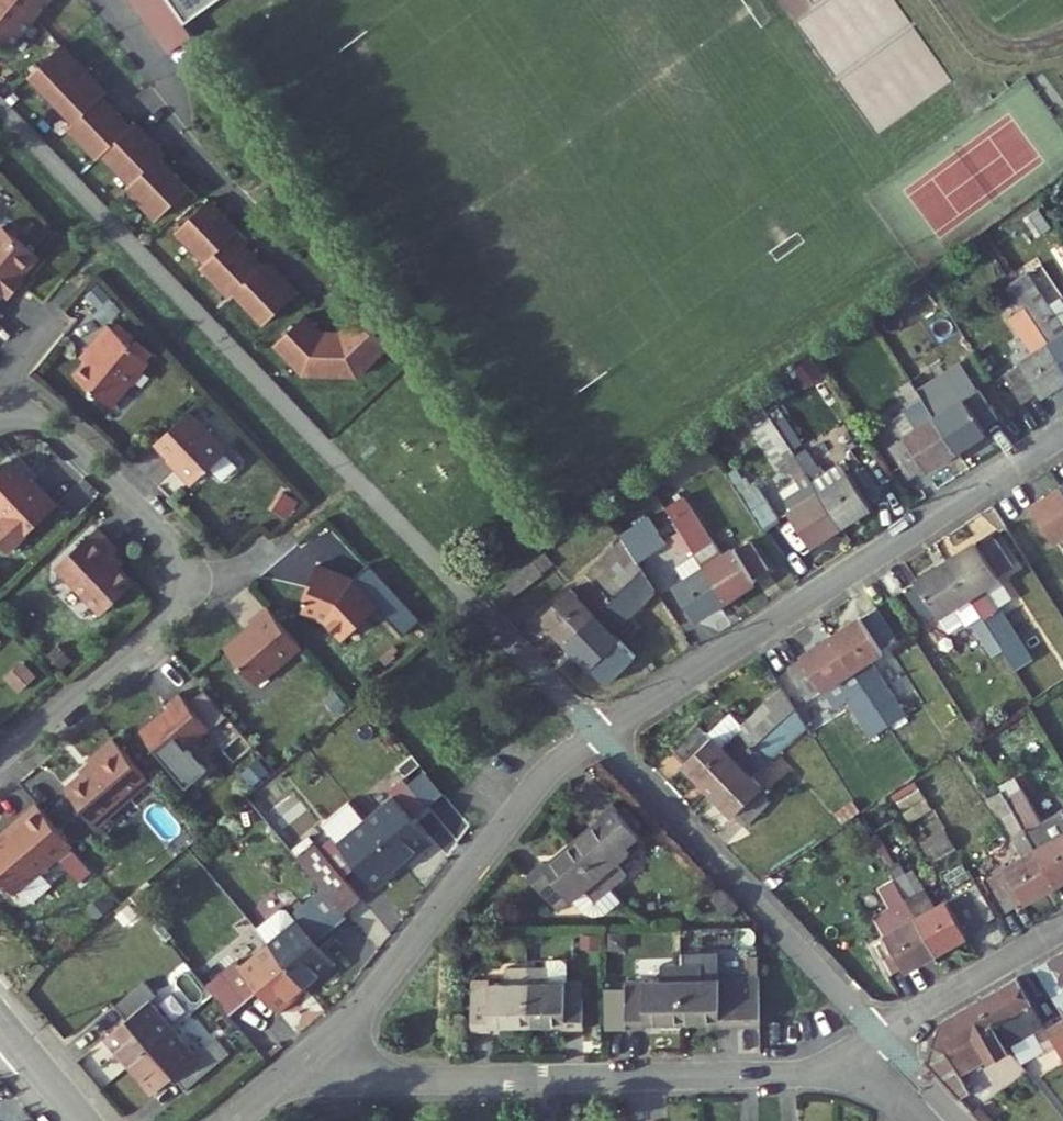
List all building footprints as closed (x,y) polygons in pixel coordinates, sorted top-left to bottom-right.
[(25,25),(45,0),(0,0),(0,4),(25,25)] [(131,5),(140,17),(163,0),(138,0),(131,5)] [(164,0),(163,0),(140,17),(148,29),(172,12),(164,0)] [(25,25),(0,4),(0,55),(25,25)] [(180,24),(172,12),(148,29),(156,41),(180,24)] [(189,35),(180,24),(156,41),(165,52),(189,35)] [(19,84),(63,130),(90,104),(91,96),(51,53),(19,84)] [(63,130),(57,136),(86,167),(91,162),(119,135),(90,104),(63,130)] [(124,130),(119,135),(91,162),(120,193),(148,166),(153,161),(124,130)] [(178,196),(148,166),(120,193),(115,197),(144,228),(178,196)] [(164,240),(193,270),(222,243),(226,239),(197,208),(164,240)] [(1025,244),(1040,234),(1028,216),(1013,226),(1025,244)] [(0,237),(0,298),(10,306),(25,287),(22,285),(38,263),(2,235),(0,237)] [(222,301),(251,274),(222,243),(193,270),(188,275),(217,306),(222,301)] [(222,301),(251,332),(285,300),(256,269),(251,274),(222,301)] [(1060,383),(1062,381),(1062,335),(1056,340),(1016,279),(1000,290),(1004,297),(1016,314),(1039,351),(1060,383)] [(994,303),(1006,321),(1016,314),(1004,297),(994,303)] [(1030,402),(1060,383),(1039,351),(1016,314),(1006,321),(999,325),(1023,362),(993,382),(1011,411),(1028,399),(1030,402)] [(344,384),(375,355),(346,324),(328,340),(311,340),(295,322),(263,351),(291,382),(344,384)] [(79,382),(116,412),(151,369),(133,354),(134,351),(110,332),(92,354),(97,359),(79,382)] [(962,359),(948,368),(965,393),(979,384),(962,359)] [(911,382),(900,388),(945,458),(975,438),(973,435),(986,427),(968,398),(940,415),(928,396),(922,400),(911,382)] [(915,477),(945,458),(900,388),(889,395),(901,413),(894,418),(906,437),(894,445),(879,454),(898,483),(913,474),(915,477)] [(229,453),(191,415),(158,448),(195,486),(229,453)] [(906,437),(894,418),(882,426),(894,445),(906,437)] [(784,488),(796,480),(785,463),(759,424),(742,435),(768,474),(773,471),(784,488)] [(796,480),(801,489),(830,533),(860,513),(857,509),(870,501),(852,473),(837,483),(830,472),(813,483),(795,456),(785,463),(796,480)] [(21,533),(55,499),(42,485),(39,488),(18,466),(0,484),(0,511),(21,533)] [(723,473),(713,479),(751,538),(768,527),(743,489),(739,492),(734,484),(732,486),(723,473)] [(768,498),(774,507),(801,489),(796,480),(784,488),(768,498)] [(1051,494),(1062,514),(1062,487),(1051,494)] [(774,507),(781,518),(779,520),(800,552),(830,533),(801,489),(774,507)] [(1051,494),(1020,514),(1022,516),(1009,525),(1027,553),(1040,544),(1042,548),(1058,538),(1062,545),(1062,514),(1051,494)] [(693,575),(714,607),(744,588),(743,586),(757,577),(739,549),(725,558),(723,555),(710,564),(672,505),(655,516),(669,538),(681,556),(693,575)] [(107,529),(67,569),(113,616),(146,583),(121,558),(128,551),(107,529)] [(669,538),(659,545),(670,563),(681,556),(669,538)] [(965,550),(935,569),(1000,671),(1003,677),(1021,666),(991,617),(986,614),(1001,604),(987,583),(1001,573),(981,542),(966,551),(965,550)] [(629,577),(610,548),(574,582),(584,593),(570,607),(559,595),(531,622),(555,648),(615,591),(629,577)] [(353,580),(316,566),(304,599),(308,600),(303,612),(327,621),(345,640),(379,606),(353,580)] [(1000,671),(935,569),(905,588),(907,591),(894,599),(913,628),(925,620),(938,640),(954,629),(955,632),(959,630),(980,663),(976,666),(985,680),(1000,671)] [(522,570),(495,589),(504,602),(531,582),(522,570)] [(684,627),(714,607),(693,575),(663,594),(684,627)] [(634,584),(629,577),(615,591),(555,648),(580,674),(582,672),(593,684),(616,661),(605,650),(607,648),(600,639),(643,598),(634,584)] [(260,687),(304,648),(268,609),(252,624),(254,626),(227,651),(260,687)] [(865,615),(820,644),(877,734),(894,723),(858,665),(886,647),(865,615)] [(877,734),(820,644),(790,663),(792,666),(778,675),(797,706),(806,700),(811,708),(816,704),(824,716),(836,709),(859,746),(877,734)] [(673,771),(698,797),(784,714),(771,695),(731,732),(719,720),(695,743),(688,736),(665,758),(675,769),(673,771)] [(216,731),(184,696),(171,708),(173,710),(145,735),(175,768),(216,731)] [(698,797),(722,823),(725,820),(736,832),(759,810),(748,798),(750,796),(739,785),(756,768),(796,735),(784,714),(698,797)] [(156,780),(119,738),(94,760),(99,765),(72,789),(105,826),(156,780)] [(995,806),(1011,796),(1004,784),(987,793),(992,801),(995,806)] [(389,868),(391,870),(405,859),(420,847),(403,826),(416,815),(392,786),(378,798),(382,803),(355,826),(389,868)] [(1044,892),(1062,881),(1062,835),(1052,816),(1031,829),(1011,796),(995,806),(1044,892)] [(608,817),(578,841),(616,886),(631,874),(622,863),(637,851),(628,841),(641,830),(617,800),(604,811),(608,817)] [(981,807),(1013,865),(977,887),(996,919),(1044,892),(995,806),(992,801),(981,807)] [(45,804),(28,819),(32,823),(0,853),(0,868),(24,895),(81,844),(45,804)] [(831,832),(849,820),(840,808),(823,821),(831,832)] [(377,882),(391,870),(389,868),(355,826),(340,809),(313,832),(323,844),(309,855),(304,849),(286,864),(312,896),(332,920),(350,905),(333,884),(346,873),(363,894),(377,882)] [(616,886),(578,841),(549,865),(544,859),(531,870),(555,900),(568,889),(577,900),(586,911),(597,915),(608,909),(624,896),(616,886)] [(923,917),(899,876),(894,879),(887,868),(876,874),(884,890),(896,910),(906,927),(925,960),(956,942),(954,940),(983,924),(965,893),(923,917)] [(568,889),(555,900),(564,910),(577,900),(568,889)] [(896,910),(884,890),(868,899),(878,917),(864,925),(876,946),(861,954),(878,984),(892,975),(894,978),(925,960),(906,927),(896,910)] [(292,992),(294,994),(308,983),(322,971),(305,950),(336,924),(332,920),(312,896),(281,922),(285,927),(275,935),(263,922),(246,936),(258,950),(292,992)] [(86,928),(105,911),(95,900),(76,915),(86,928)] [(280,1006),(294,994),(292,992),(258,950),(230,973),(219,959),(204,971),(235,1009),(249,997),(266,1018),(280,1006)] [(1062,987),(1062,952),(1048,960),(1062,987)] [(1029,970),(991,991),(1017,1038),(1054,1017),(1029,970)] [(730,1007),(729,972),(691,972),(691,980),(691,1037),(730,1036),(731,1043),(770,1043),(770,1006),(730,1007)] [(483,1007),(483,1044),(501,1044),(501,1037),(537,1037),(536,979),(515,979),(515,995),(502,995),(501,1007),(483,1007)] [(558,979),(536,979),(537,1037),(574,1037),(574,1044),(592,1044),(592,1007),(574,1007),(573,994),(559,994),(558,979)] [(653,1037),(691,1037),(691,980),(671,980),(671,996),(652,996),(652,1008),(636,1008),(636,1045),(653,1044),(653,1037)] [(107,1058),(118,1072),(162,1036),(140,1008),(145,1004),(133,989),(104,1013),(115,1027),(95,1044),(107,1058)] [(947,1047),(982,1084),(991,1076),(977,1060),(999,1048),(1001,1051),(1019,1041),(1017,1038),(991,991),(951,1012),(947,1047)] [(614,1045),(636,1045),(636,1008),(614,1009),(614,1045)] [(162,1036),(118,1072),(130,1086),(142,1101),(162,1084),(174,1097),(218,1061),(205,1047),(185,1063),(162,1036)]
